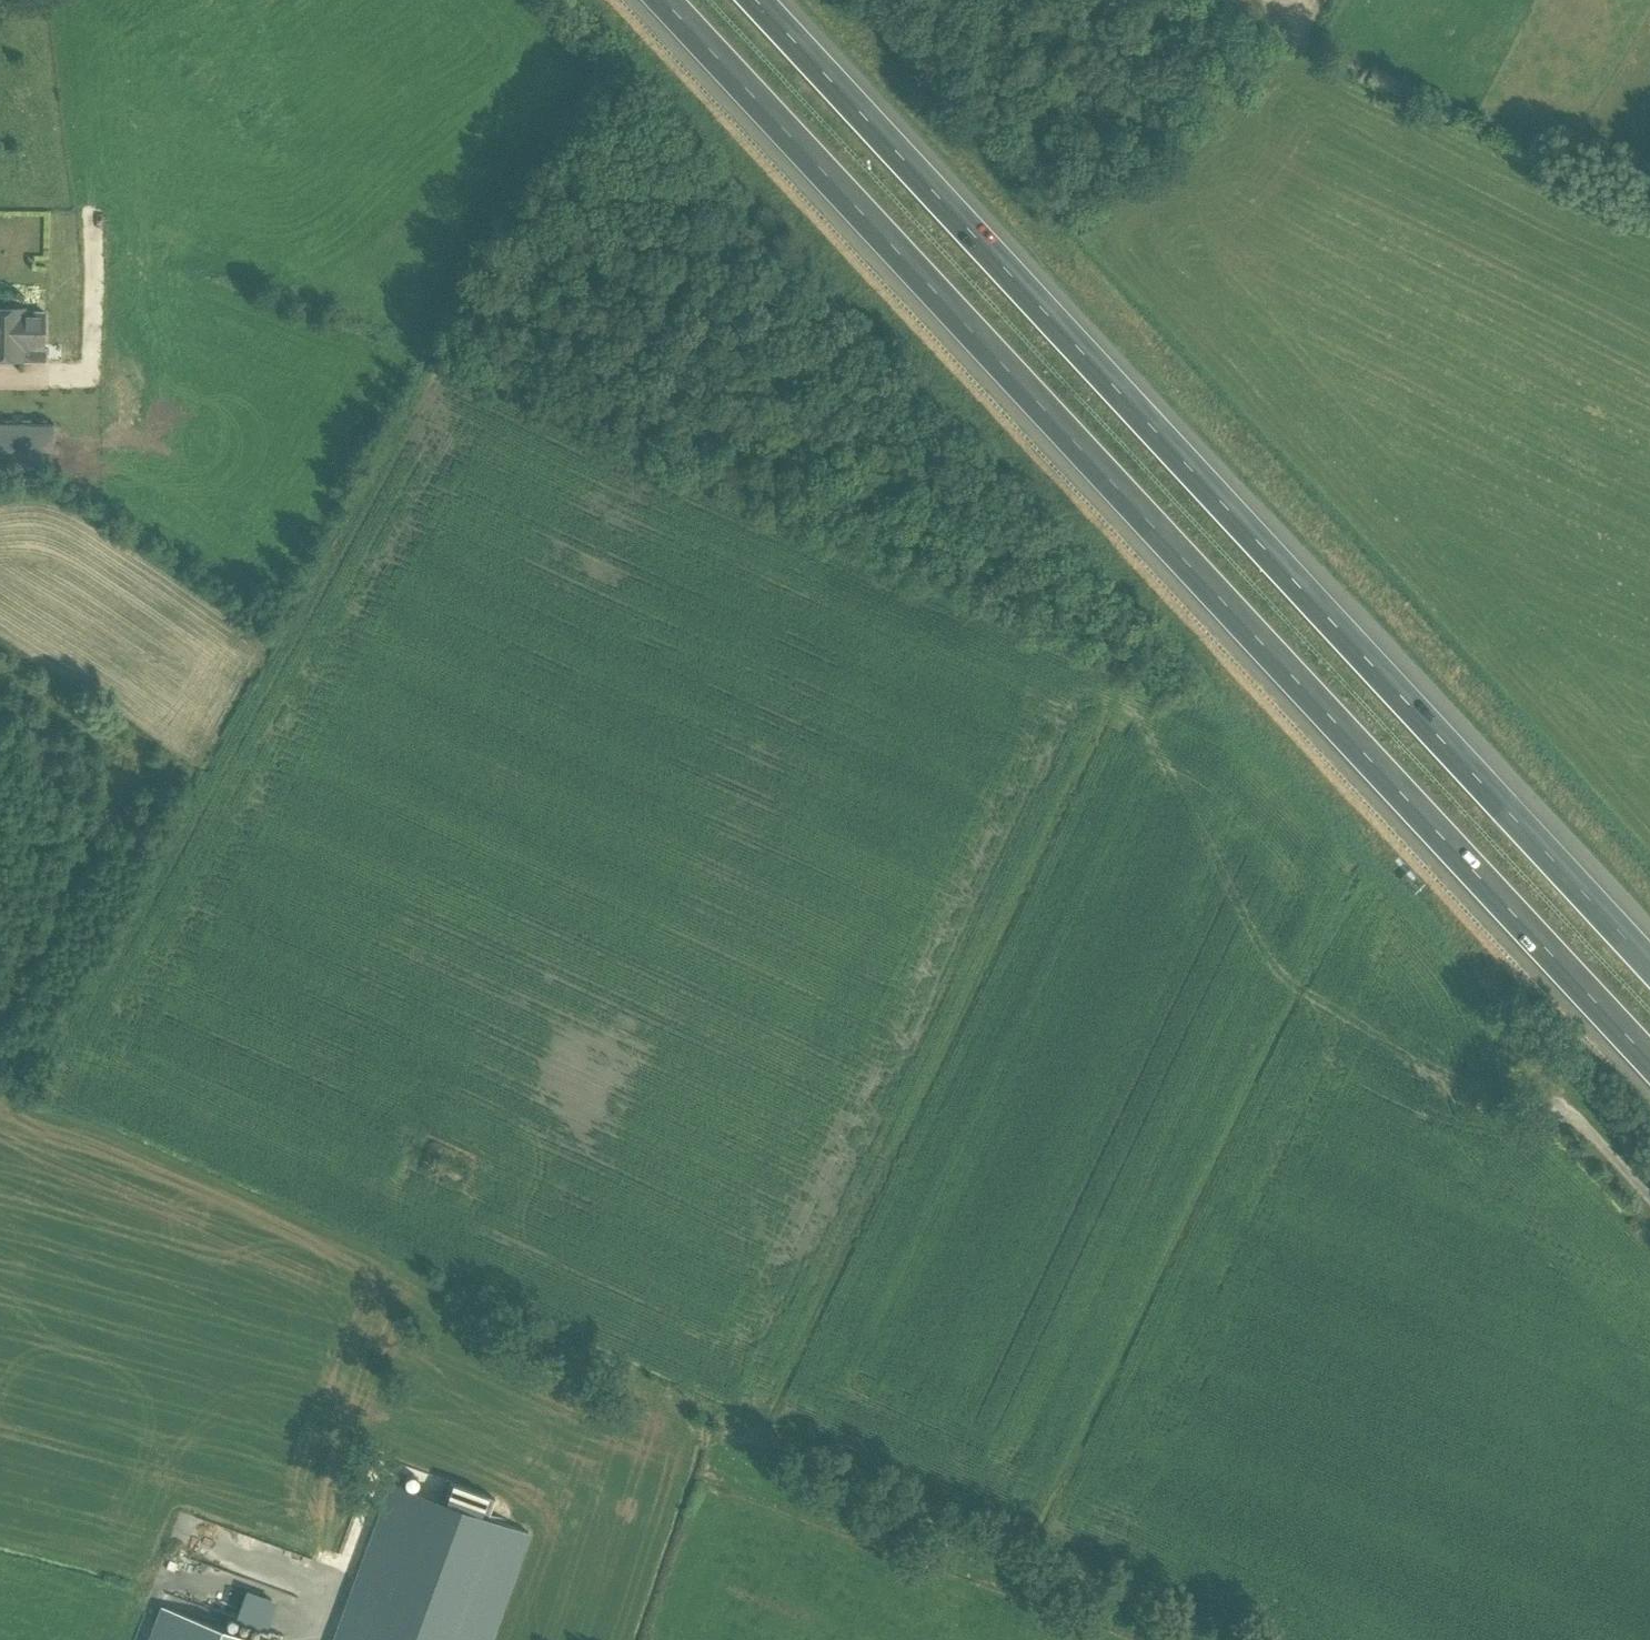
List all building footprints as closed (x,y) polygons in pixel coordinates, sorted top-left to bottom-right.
[(24,362),(24,359),(75,359),(75,262),(46,262),(46,313),(23,313),(23,310),(0,309),(0,362),(24,362)] [(0,425),(0,452),(55,452),(55,424),(0,425)] [(380,1596),(385,1583),(364,1577),(360,1590),(380,1596)] [(261,1627),(272,1599),(247,1590),(236,1618),(261,1627)] [(147,1639),(256,1639),(160,1605),(147,1639)] [(396,1638),(344,1619),(336,1639),(395,1639),(396,1638)]
